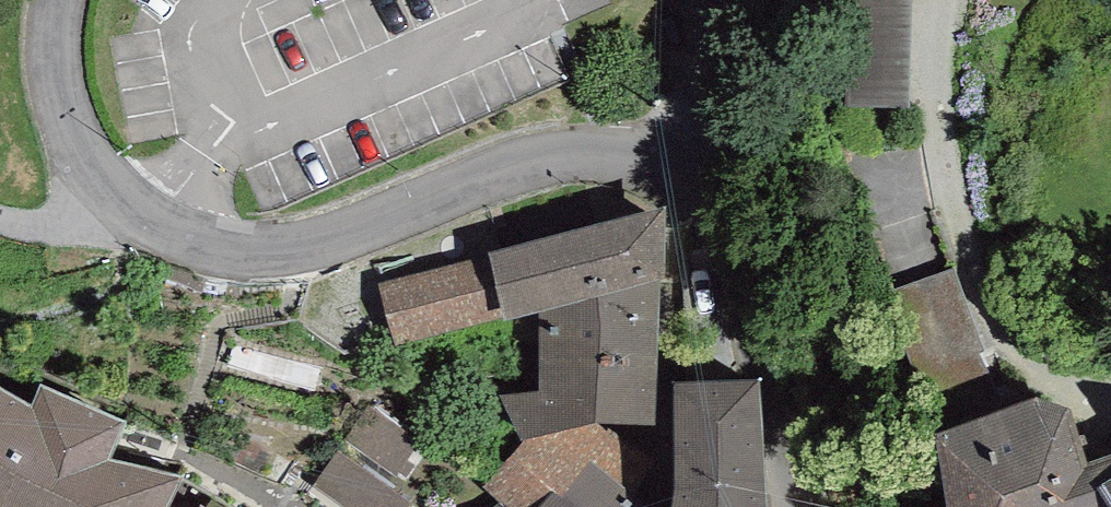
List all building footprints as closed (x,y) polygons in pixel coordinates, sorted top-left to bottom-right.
[(852,104),(907,105),(909,0),(854,0),(852,104)] [(664,207),(489,254),(490,257),(504,316),(506,322),(542,312),(664,280),(664,207)] [(504,316),(490,257),(378,284),(394,346),(504,316)] [(955,269),(888,293),(914,370),(921,366),(933,394),(986,375),(976,352),(984,350),(955,269)] [(654,424),(664,280),(542,312),(538,392),(500,398),(522,440),(596,421),(654,424)] [(674,385),(674,487),(671,506),(767,506),(761,381),(674,385)] [(182,478),(107,458),(125,420),(41,386),(31,408),(0,466),(0,506),(168,506),(182,478)] [(31,408),(0,388),(0,466),(31,408)] [(1089,462),(1070,410),(1035,397),(935,435),(947,506),(1110,506),(1110,455),(1089,462)] [(430,448),(370,405),(344,440),(404,481),(430,448)] [(483,487),(484,489),(499,503),(503,506),(649,506),(649,503),(654,424),(596,421),(522,440),(483,487)] [(337,451),(311,486),(341,506),(407,506),(410,503),(337,451)]
